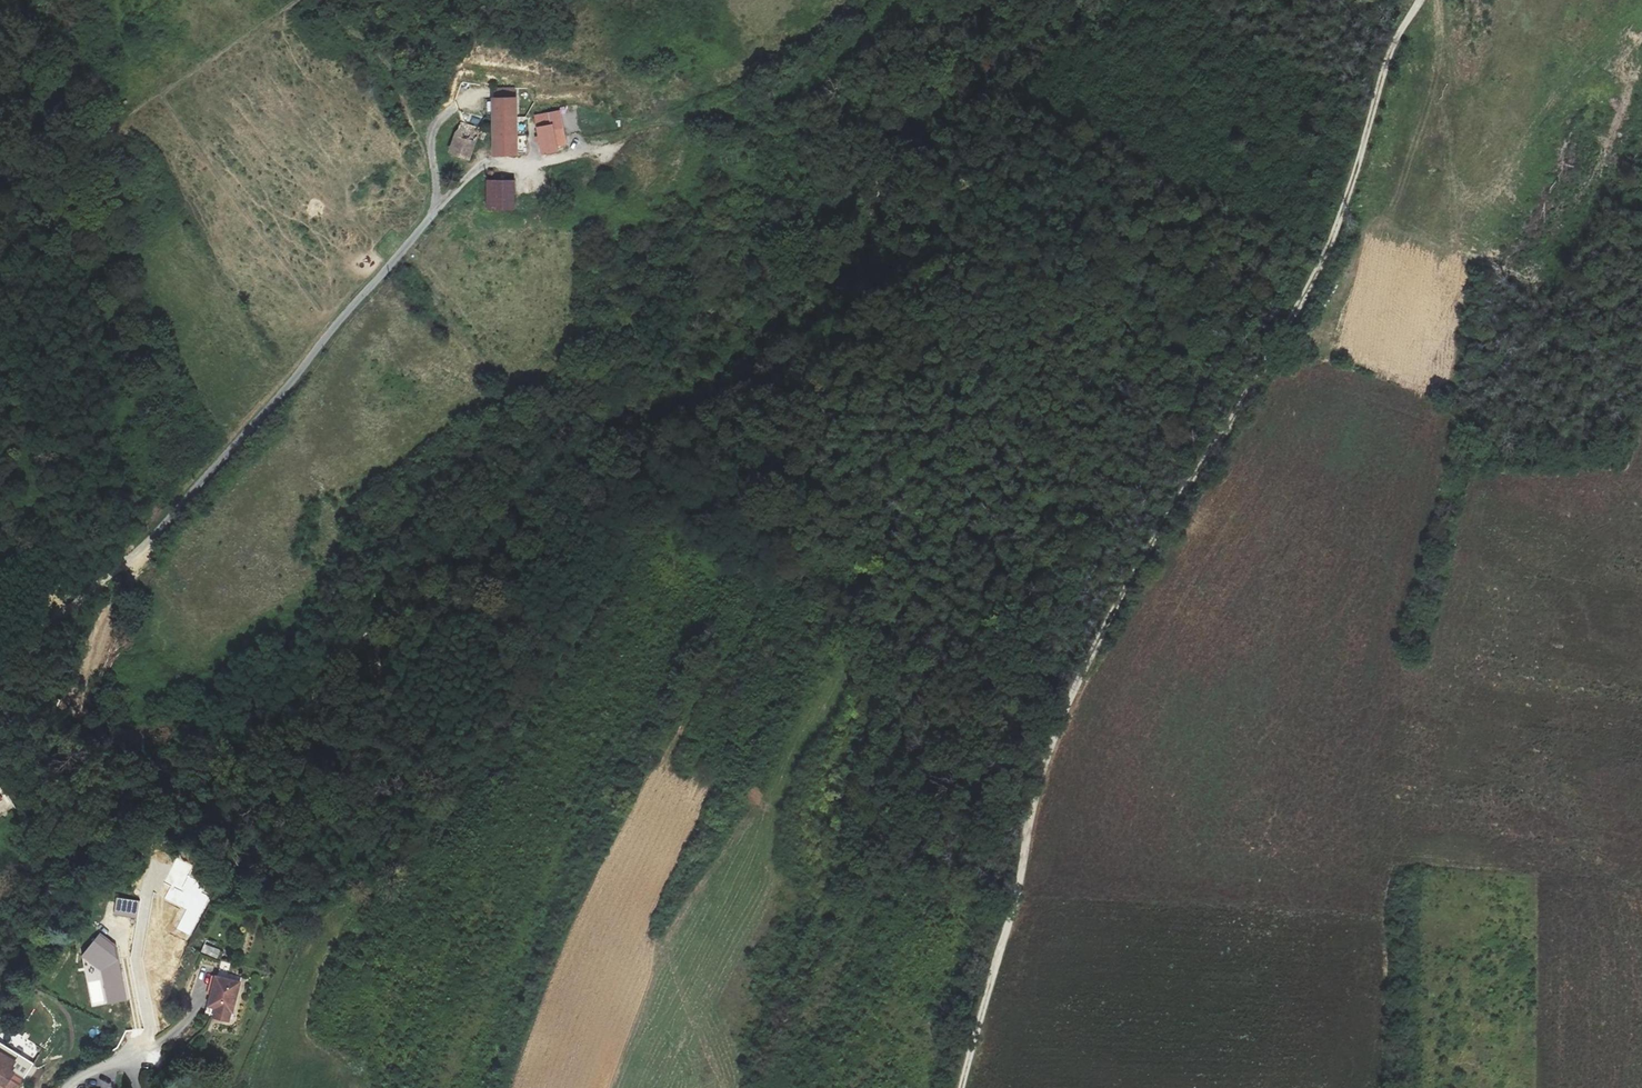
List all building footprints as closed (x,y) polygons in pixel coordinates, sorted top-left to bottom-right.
[(492,88),(491,156),(516,155),(515,87),(492,88)] [(535,116),(540,153),(557,150),(557,146),(567,144),(560,111),(535,116)] [(459,123),(449,152),(468,160),(477,138),(484,140),(487,132),(459,123)] [(488,181),(488,209),(514,209),(514,181),(488,181)] [(171,886),(166,897),(187,909),(177,929),(190,935),(210,898),(202,893),(205,885),(189,876),(193,865),(177,858),(165,883),(171,886)] [(117,899),(115,912),(135,916),(138,902),(117,899)] [(109,1003),(126,1001),(115,945),(100,934),(82,957),(103,971),(109,1003)] [(204,943),(201,952),(218,958),(221,949),(204,943)] [(212,1018),(229,1022),(239,980),(215,975),(208,1005),(214,1007),(212,1018)] [(32,1066),(0,1047),(0,1087),(1,1087),(18,1087),(32,1066)]
